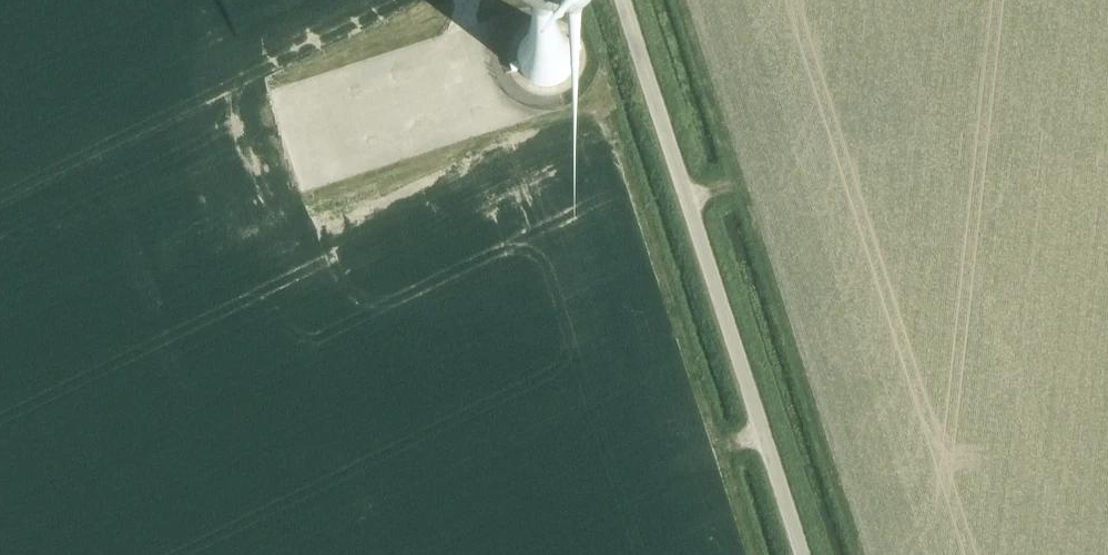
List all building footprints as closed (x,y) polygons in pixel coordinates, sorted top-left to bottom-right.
[(518,55),(518,57),(518,60),(519,62),(519,65),(520,67),(521,69),(522,72),(524,74),(525,76),(527,78),(529,79),(531,81),(533,82),(535,83),(537,84),(540,85),(542,86),(545,86),(547,86),(550,86),(552,86),(555,85),(557,84),(559,83),(562,82),(564,81),(566,79),(568,78),(569,76),(571,74),(572,72),(573,69),(574,67),(575,65),(576,62),(576,60),(576,57),(576,55),(576,52),(575,50),(574,47),(573,45),(572,43),(571,41),(569,39),(568,37),(566,35),(564,34),(562,32),(559,31),(557,30),(555,29),(552,29),(550,29),(547,28),(545,29),(542,29),(540,29),(537,30),(535,31),(533,32),(531,34),(529,35),(527,37),(525,39),(524,41),(522,43),(521,45),(520,47),(519,50),(519,52),(518,55)]
